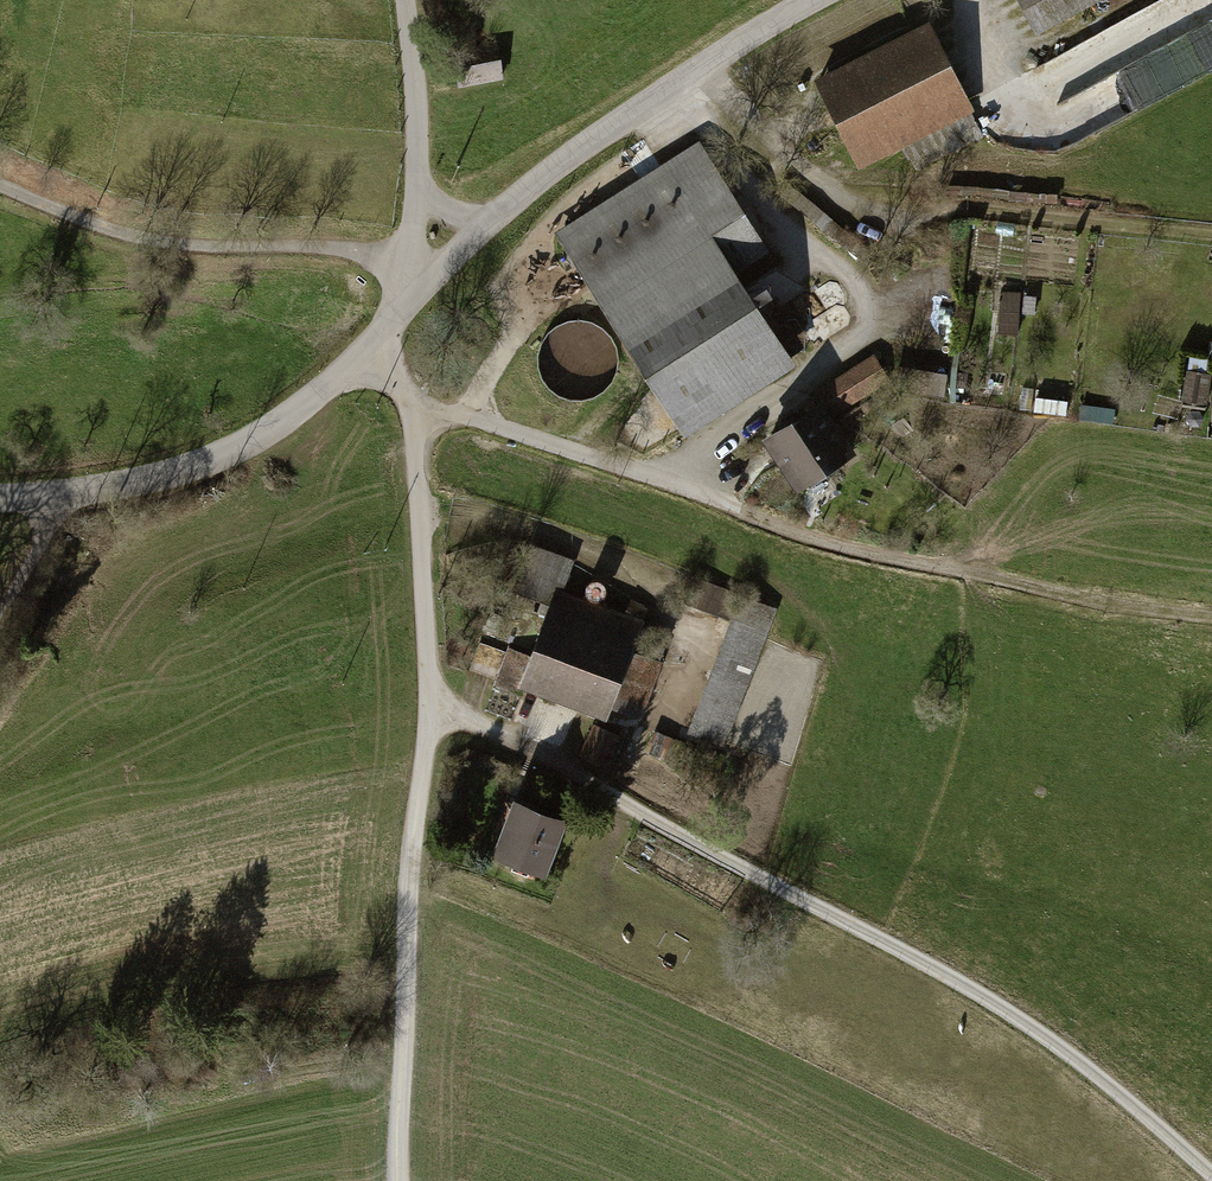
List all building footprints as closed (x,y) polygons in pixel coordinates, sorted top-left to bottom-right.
[(1033,30),(1088,0),(1017,0),(1033,30)] [(1039,61),(1073,134),(1211,70),(1211,0),(1170,0),(1039,61)] [(930,26),(819,79),(860,164),(971,111),(930,26)] [(502,79),(495,40),(455,47),(462,87),(502,79)] [(703,155),(565,245),(686,429),(794,359),(745,284),(775,264),(703,155)] [(1004,293),(1002,329),(1017,330),(1019,293),(1004,293)] [(1035,298),(1025,297),(1025,312),(1034,312),(1035,298)] [(818,389),(834,415),(891,379),(874,353),(818,389)] [(1191,357),(1183,411),(1204,414),(1210,376),(1204,375),(1207,359),(1191,357)] [(823,406),(761,446),(792,495),(855,455),(823,406)] [(569,561),(532,547),(516,589),(553,603),(531,663),(502,652),(491,681),(520,692),(526,675),(606,705),(608,701),(639,713),(659,661),(627,649),(636,624),(557,594),(569,561)] [(741,592),(696,575),(687,598),(732,615),(741,592)] [(772,609),(744,598),(692,731),(720,742),(772,609)] [(619,738),(595,727),(583,754),(607,764),(619,738)] [(681,742),(655,732),(651,743),(676,753),(681,742)] [(562,822),(511,803),(489,865),(541,883),(562,822)]
